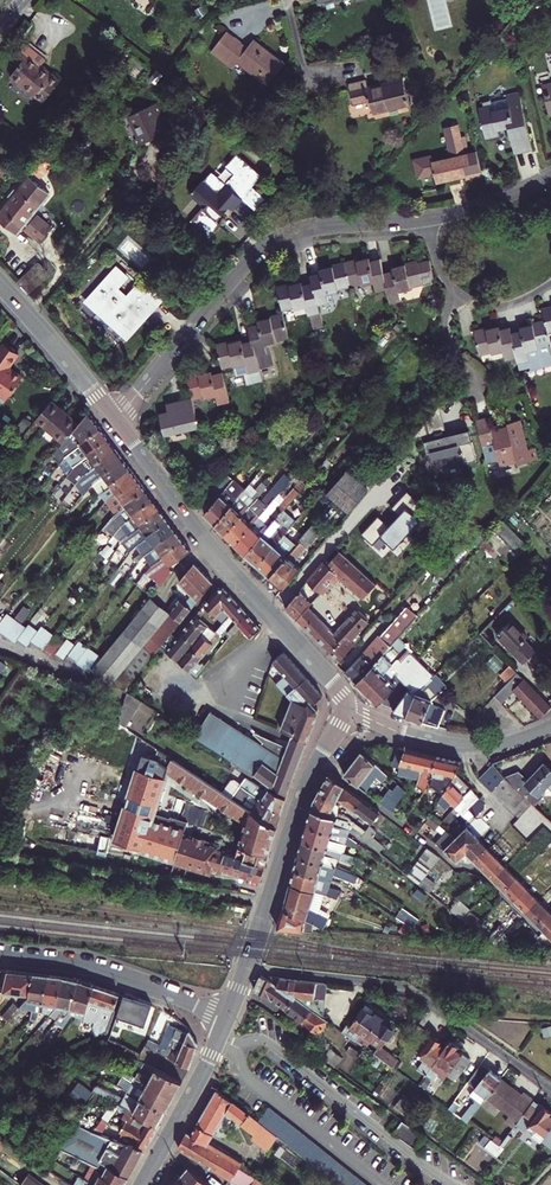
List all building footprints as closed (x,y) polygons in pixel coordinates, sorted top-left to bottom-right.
[(247,47),(233,36),(226,30),(209,52),(231,69),(236,62),(267,85),(285,63),(254,38),(247,47)] [(18,64),(10,76),(43,102),(59,80),(41,65),(45,59),(23,42),(10,58),(18,64)] [(409,104),(403,78),(368,86),(366,80),(349,84),(353,103),(371,98),(375,112),(409,104)] [(181,85),(170,99),(181,109),(191,94),(181,85)] [(491,104),(479,108),(486,138),(499,135),(498,129),(508,126),(514,153),(532,149),(518,91),(506,94),(506,97),(491,101),(491,104)] [(166,117),(172,130),(189,122),(185,112),(181,109),(170,99),(163,103),(169,115),(166,117)] [(156,104),(129,117),(139,138),(134,140),(138,147),(164,134),(158,121),(162,119),(156,104)] [(437,182),(459,177),(458,171),(464,170),(466,175),(467,179),(483,175),(477,150),(465,152),(458,123),(443,126),(450,156),(433,160),(432,155),(414,159),(418,177),(434,173),(437,182)] [(217,222),(231,204),(236,207),(243,198),(253,186),(268,167),(255,157),(249,164),(233,150),(223,163),(235,173),(226,184),(211,173),(204,182),(202,180),(190,194),(206,207),(192,223),(209,237),(220,224),(217,222)] [(46,154),(32,172),(39,179),(51,164),(48,162),(51,158),(46,154)] [(0,212),(0,217),(17,231),(22,225),(40,239),(52,224),(38,213),(34,217),(31,215),(48,193),(28,177),(18,190),(14,188),(8,195),(12,198),(0,212)] [(243,198),(258,211),(268,198),(253,186),(243,198)] [(368,257),(344,263),(349,285),(361,282),(362,284),(374,281),(376,290),(387,288),(384,276),(383,272),(379,257),(369,260),(368,257)] [(393,266),(393,270),(383,272),(384,276),(387,288),(390,302),(401,299),(399,290),(411,288),(410,285),(421,283),(422,285),(432,283),(431,278),(433,278),(428,260),(418,263),(417,261),(393,266)] [(30,294),(49,274),(38,262),(17,280),(30,294)] [(320,270),(321,271),(311,274),(313,282),(314,286),(318,304),(334,300),(331,291),(338,290),(338,287),(349,285),(344,263),(320,268),(320,270)] [(127,277),(116,267),(89,298),(129,335),(157,304),(136,285),(125,296),(117,289),(127,277)] [(142,278),(136,285),(157,304),(163,297),(142,278)] [(302,281),(276,287),(282,309),(294,306),(295,308),(306,306),(309,315),(311,314),(313,324),(317,324),(318,327),(323,325),(318,304),(314,286),(313,282),(302,284),(302,281)] [(129,335),(89,298),(85,302),(125,339),(129,335)] [(548,331),(550,330),(550,307),(542,309),(545,320),(548,331)] [(248,325),(249,329),(251,340),(252,344),(258,367),(274,363),(269,343),(276,341),(276,338),(288,336),(283,313),(258,319),(258,321),(260,322),(248,325)] [(518,361),(529,359),(530,365),(542,362),(542,364),(550,362),(550,344),(548,331),(545,320),(520,326),(520,329),(510,331),(511,335),(516,356),(518,361)] [(509,326),(499,329),(498,326),(474,332),(479,353),(491,350),(492,352),(503,350),(505,358),(516,356),(511,335),(510,331),(509,326)] [(216,345),(222,366),(234,364),(234,366),(246,363),(248,372),(258,370),(258,367),(252,344),(251,340),(242,342),(241,339),(216,345)] [(19,354),(5,344),(0,350),(0,394),(7,399),(22,378),(9,369),(19,354)] [(186,376),(191,398),(204,395),(205,398),(216,395),(219,404),(230,401),(223,371),(212,373),(212,370),(186,376)] [(198,424),(191,398),(166,404),(168,410),(160,412),(165,433),(198,424)] [(50,401),(36,419),(63,441),(71,431),(78,424),(50,401)] [(429,423),(432,436),(450,431),(443,406),(429,423)] [(88,412),(78,424),(71,431),(63,441),(57,449),(52,455),(61,462),(66,457),(69,452),(81,443),(79,441),(99,426),(94,420),(88,412)] [(488,416),(476,419),(483,446),(495,444),(500,463),(517,459),(518,463),(531,460),(520,419),(508,422),(509,426),(492,430),(488,416)] [(414,441),(432,436),(429,423),(414,441)] [(103,431),(99,426),(79,441),(81,443),(69,452),(66,457),(61,462),(69,473),(77,464),(81,460),(89,455),(87,452),(107,437),(103,431)] [(449,434),(424,441),(427,452),(432,450),(437,467),(462,461),(463,463),(477,460),(469,430),(455,434),(456,436),(450,437),(449,434)] [(89,455),(81,460),(77,464),(69,473),(66,477),(75,485),(84,474),(89,470),(96,465),(94,462),(115,447),(110,441),(107,437),(87,452),(89,455)] [(103,475),(102,472),(122,457),(118,452),(115,447),(94,462),(96,465),(89,470),(84,474),(75,485),(82,494),(91,484),(94,482),(103,475)] [(98,488),(95,491),(92,494),(96,497),(97,496),(101,493),(110,486),(111,485),(109,482),(130,468),(125,461),(122,457),(102,472),(103,475),(94,482),(98,488)] [(133,472),(130,468),(109,482),(111,485),(110,486),(101,493),(109,502),(119,495),(117,493),(137,478),(133,472)] [(209,518),(215,524),(245,489),(222,470),(203,491),(214,501),(204,512),(209,518)] [(347,470),(327,492),(335,499),(355,476),(347,470)] [(230,539),(235,544),(275,498),(280,492),(292,478),(285,472),(265,495),(258,503),(255,500),(225,534),(230,539)] [(275,498),(235,544),(240,548),(245,554),(283,510),(312,476),(307,472),(285,497),(281,503),(275,498)] [(368,488),(355,476),(335,499),(348,511),(368,488)] [(124,503),(145,488),(140,482),(137,478),(117,493),(119,495),(109,502),(116,512),(126,505),(124,503)] [(225,534),(255,500),(261,492),(267,485),(263,481),(251,495),(245,489),(215,524),(220,529),(225,534)] [(114,534),(121,525),(134,515),(132,513),(152,498),(147,491),(145,488),(124,503),(126,505),(116,512),(114,514),(104,526),(114,534)] [(261,492),(255,500),(258,503),(265,495),(261,492)] [(285,497),(280,492),(275,498),(281,503),(285,497)] [(134,515),(121,525),(114,534),(122,540),(141,526),(139,523),(160,508),(156,502),(152,498),(132,513),(134,515)] [(163,512),(160,508),(139,523),(141,526),(122,540),(130,551),(136,544),(148,535),(147,534),(167,518),(163,512)] [(104,526),(114,514),(108,510),(95,527),(100,531),(104,526)] [(251,559),(257,565),(284,534),(288,529),(296,521),(283,510),(245,554),(251,559)] [(148,535),(136,544),(141,551),(133,558),(137,562),(139,559),(144,555),(156,546),(154,543),(175,528),(171,523),(167,518),(147,534),(148,535)] [(486,538),(499,551),(511,563),(527,546),(502,519),(486,538)] [(300,539),(301,540),(270,576),(276,581),(284,587),(301,567),(294,561),(322,529),(315,522),(300,539)] [(151,566),(164,556),(162,554),(182,538),(178,532),(175,528),(154,543),(156,546),(144,555),(151,566)] [(294,534),(288,529),(284,534),(290,538),(294,534)] [(324,561),(308,580),(318,589),(322,592),(334,579),(338,581),(341,577),(364,597),(376,583),(374,581),(391,562),(357,533),(345,547),(344,546),(328,564),(324,561)] [(284,534),(257,565),(262,569),(269,575),(300,539),(294,534),(290,538),(284,534)] [(152,576),(160,586),(173,570),(169,565),(190,548),(186,543),(182,538),(162,554),(164,556),(151,566),(145,570),(152,576)] [(499,551),(486,538),(482,543),(495,555),(499,551)] [(300,539),(269,575),(270,576),(301,540),(300,539)] [(169,612),(180,622),(213,582),(201,569),(194,562),(178,581),(191,595),(185,603),(180,600),(169,612)] [(113,595),(122,582),(115,577),(106,590),(113,595)] [(305,583),(310,588),(316,592),(318,589),(308,580),(305,583)] [(305,583),(285,606),(291,612),(298,618),(309,606),(313,602),(304,594),(310,588),(305,583)] [(368,599),(356,613),(367,623),(379,608),(383,611),(400,592),(392,586),(375,604),(368,599)] [(223,587),(218,587),(195,615),(207,625),(200,633),(212,643),(233,617),(237,621),(246,612),(232,596),(223,587)] [(517,594),(510,602),(514,607),(522,601),(517,594)] [(151,597),(95,666),(109,676),(114,681),(125,688),(160,646),(166,639),(168,636),(180,622),(169,612),(151,597)] [(298,618),(319,640),(339,618),(329,608),(321,618),(309,606),(298,618)] [(371,667),(388,648),(395,640),(418,614),(408,606),(381,636),(379,635),(345,671),(350,676),(356,682),(371,667)] [(6,633),(18,617),(8,610),(3,617),(0,621),(0,628),(6,633)] [(235,622),(238,625),(249,637),(260,627),(251,617),(246,612),(237,621),(235,622)] [(331,652),(340,660),(362,635),(358,632),(367,623),(356,613),(345,624),(339,618),(319,640),(331,652)] [(207,625),(195,615),(187,625),(180,633),(192,643),(200,633),(207,625)] [(18,617),(6,633),(15,640),(19,635),(27,625),(18,617)] [(511,620),(497,633),(524,661),(535,650),(525,639),(527,636),(511,620)] [(31,621),(27,625),(19,635),(30,644),(34,639),(42,629),(31,621)] [(227,633),(229,635),(238,625),(235,622),(227,633)] [(57,631),(46,623),(42,629),(34,639),(45,647),(57,631)] [(58,649),(66,638),(57,631),(45,647),(55,654),(58,649)] [(72,651),(82,638),(72,631),(66,638),(58,649),(69,656),(72,651)] [(166,639),(160,646),(178,661),(189,647),(192,643),(180,633),(177,637),(174,641),(171,644),(166,639)] [(200,633),(192,643),(189,647),(201,656),(206,651),(212,643),(200,633)] [(82,638),(72,651),(83,658),(94,642),(84,635),(82,638)] [(222,639),(216,646),(218,648),(225,641),(222,639)] [(94,642),(83,658),(95,666),(105,650),(94,642)] [(420,643),(415,648),(421,654),(426,649),(420,643)] [(366,691),(408,649),(405,646),(397,655),(388,648),(371,667),(356,682),(361,686),(366,691)] [(196,675),(201,669),(198,666),(195,664),(201,656),(189,647),(178,661),(196,675)] [(417,658),(421,654),(415,648),(411,652),(417,658)] [(392,672),(411,652),(408,649),(366,691),(371,696),(378,703),(396,685),(390,678),(394,673),(392,672)] [(287,745),(273,739),(270,749),(260,743),(209,712),(194,735),(254,773),(263,780),(271,787),(288,793),(305,749),(314,723),(318,714),(317,708),(313,704),(318,699),(323,695),(284,652),(273,662),(284,675),(276,683),(291,699),(280,730),(291,735),(287,745)] [(518,672),(510,664),(500,674),(508,682),(518,672)] [(550,706),(518,672),(508,682),(505,684),(495,694),(494,695),(500,700),(512,688),(540,716),(550,706)] [(416,692),(407,715),(424,722),(439,727),(445,709),(430,703),(432,699),(447,686),(436,673),(429,680),(416,692)] [(394,710),(407,715),(416,692),(429,680),(425,675),(411,687),(394,710)] [(488,687),(495,694),(505,684),(498,677),(488,687)] [(139,700),(125,691),(119,723),(126,727),(139,700)] [(494,695),(486,703),(499,715),(507,707),(500,700),(494,695)] [(499,715),(486,703),(479,710),(492,723),(499,715)] [(492,723),(479,710),(472,717),(484,730),(492,723)] [(270,749),(273,739),(256,732),(254,736),(260,740),(260,743),(270,749)] [(430,781),(436,755),(396,747),(395,754),(402,755),(397,775),(418,778),(416,784),(424,790),(427,785),(430,781)] [(144,843),(145,839),(149,824),(150,820),(162,776),(166,768),(172,759),(159,750),(153,758),(148,754),(125,842),(143,846),(144,843)] [(361,750),(343,773),(365,789),(376,775),(382,780),(387,774),(361,750)] [(442,793),(456,770),(458,766),(461,761),(436,755),(430,781),(427,785),(442,793)] [(246,820),(239,844),(268,853),(276,828),(224,793),(172,759),(166,768),(246,820)] [(492,763),(479,776),(480,778),(490,788),(497,781),(504,774),(492,763)] [(544,763),(527,780),(518,771),(504,774),(511,781),(518,787),(524,793),(530,799),(534,804),(541,796),(538,794),(550,780),(550,770),(544,763)] [(484,798),(482,795),(479,798),(456,770),(442,793),(439,798),(444,805),(450,800),(465,817),(471,812),(474,815),(485,804),(482,801),(484,798)] [(328,773),(322,784),(338,797),(344,786),(338,780),(328,773)] [(511,781),(504,774),(497,781),(490,788),(497,795),(517,813),(530,799),(524,793),(518,787),(511,781)] [(224,793),(276,828),(281,813),(287,797),(261,787),(259,790),(244,780),(240,785),(239,781),(237,779),(232,780),(224,793)] [(314,797),(312,805),(332,812),(350,828),(362,837),(367,830),(334,805),(337,799),(338,797),(322,784),(321,786),(314,797)] [(344,786),(338,797),(354,809),(361,798),(344,786)] [(404,790),(400,786),(393,796),(388,792),(381,801),(391,809),(404,790)] [(361,798),(354,809),(372,824),(379,813),(361,798)] [(307,822),(348,835),(350,828),(332,812),(312,805),(307,822)] [(438,823),(429,814),(425,820),(434,827),(438,823)] [(465,826),(455,837),(465,847),(476,836),(475,836),(484,826),(477,818),(466,827),(465,826)] [(181,829),(150,820),(149,824),(180,834),(181,829)] [(358,842),(348,835),(307,822),(302,839),(345,852),(346,843),(357,846),(358,842)] [(149,824),(145,839),(144,843),(155,846),(152,856),(174,862),(210,873),(213,866),(259,880),(264,865),(235,856),(218,850),(218,846),(216,845),(180,834),(149,824)] [(370,826),(367,830),(362,837),(378,851),(380,852),(384,847),(370,836),(374,830),(370,826)] [(465,847),(455,837),(447,830),(435,841),(446,851),(456,861),(465,852),(468,850),(465,847)] [(506,831),(490,846),(503,859),(506,855),(518,843),(506,831)] [(465,847),(468,850),(478,839),(476,836),(465,847)] [(302,839),(298,854),(335,865),(338,857),(354,862),(356,855),(345,852),(302,839)] [(465,852),(475,862),(488,849),(478,839),(468,850),(465,852)] [(155,846),(144,843),(143,846),(141,852),(152,856),(155,846)] [(268,853),(239,844),(235,856),(264,865),(268,853)] [(426,846),(418,857),(431,867),(440,856),(426,846)] [(490,846),(488,849),(500,861),(503,859),(490,846)] [(500,861),(488,849),(475,862),(491,878),(505,865),(500,861)] [(298,854),(294,869),(331,880),(333,872),(355,882),(357,875),(335,865),(298,854)] [(419,884),(426,875),(431,867),(418,857),(406,874),(419,884)] [(491,878),(502,889),(515,876),(507,867),(505,865),(491,878)] [(294,869),(290,883),(315,890),(339,896),(340,890),(329,886),(331,880),(294,869)] [(435,882),(426,875),(419,884),(425,889),(428,891),(435,882)] [(513,900),(526,887),(515,876),(502,889),(513,900)] [(310,907),(315,890),(290,883),(284,907),(312,922),(322,927),(328,917),(310,907)] [(524,911),(537,898),(526,887),(513,900),(524,911)] [(420,899),(424,894),(417,888),(413,893),(420,899)] [(524,911),(536,922),(549,910),(537,898),(524,911)] [(474,927),(482,918),(461,899),(453,908),(474,927)] [(276,927),(311,931),(312,922),(284,907),(276,927)] [(395,916),(405,923),(409,926),(412,927),(418,919),(402,907),(395,916)] [(536,922),(544,930),(550,924),(550,925),(550,912),(549,910),(536,922)] [(409,926),(405,923),(400,929),(404,932),(409,926)] [(8,999),(9,992),(23,994),(14,1003),(13,1002),(1,1016),(7,1022),(12,1015),(29,995),(34,973),(3,970),(0,981),(0,991),(4,991),(2,998),(8,999)] [(38,1020),(39,1015),(40,1011),(41,1011),(49,975),(34,973),(29,995),(12,1015),(17,1019),(25,1009),(34,1011),(32,1019),(38,1020)] [(255,988),(275,1002),(277,1000),(273,997),(280,988),(267,978),(261,974),(255,988)] [(54,1009),(63,977),(49,975),(41,1011),(40,1011),(39,1015),(42,1015),(43,1012),(50,1014),(54,1009)] [(267,978),(280,988),(293,997),(295,979),(267,975),(267,978)] [(79,980),(63,977),(54,1009),(57,1010),(51,1018),(56,1022),(62,1015),(65,1017),(68,1013),(70,1008),(79,980)] [(320,1017),(325,984),(295,979),(293,997),(309,1009),(320,1017)] [(72,1014),(83,1019),(94,985),(79,980),(70,1008),(68,1013),(72,1014)] [(96,1028),(105,1032),(120,994),(94,985),(83,1019),(98,1025),(96,1028)] [(285,1009),(293,997),(280,988),(273,997),(277,1000),(275,1002),(285,1009)] [(134,997),(124,993),(116,1017),(144,1026),(152,1006),(133,999),(134,997)] [(293,997),(285,1009),(301,1021),(309,1009),(293,997)] [(370,1041),(377,1046),(380,1048),(381,1046),(394,1028),(385,1021),(387,1018),(369,1005),(366,1008),(363,1006),(349,1025),(345,1023),(344,1025),(340,1031),(365,1048),(370,1041)] [(309,1009),(301,1021),(319,1033),(327,1022),(320,1017),(309,1009)] [(320,1017),(327,1022),(340,1031),(344,1025),(324,1011),(320,1017)] [(62,1015),(56,1022),(59,1025),(65,1017),(62,1015)] [(397,1025),(387,1018),(385,1021),(394,1028),(397,1025)] [(48,1032),(52,1035),(59,1025),(56,1022),(48,1032)] [(148,1040),(145,1045),(165,1055),(167,1051),(173,1038),(178,1029),(171,1026),(163,1043),(158,1041),(157,1044),(148,1040)] [(190,1067),(198,1047),(196,1041),(190,1031),(189,1034),(178,1029),(173,1038),(184,1044),(183,1045),(174,1040),(171,1047),(176,1049),(174,1052),(172,1051),(171,1053),(167,1051),(165,1055),(190,1067)] [(430,1067),(444,1047),(440,1044),(441,1041),(433,1035),(419,1054),(424,1058),(417,1067),(425,1073),(430,1067)] [(102,1044),(100,1039),(99,1039),(82,1047),(91,1052),(102,1044)] [(458,1047),(449,1040),(444,1047),(430,1067),(444,1076),(452,1066),(460,1072),(469,1059),(456,1050),(458,1047)] [(165,1055),(145,1045),(143,1049),(140,1054),(126,1048),(122,1055),(130,1059),(132,1056),(143,1061),(138,1069),(135,1068),(131,1074),(174,1095),(190,1067),(165,1055)] [(345,1051),(357,1059),(361,1054),(349,1045),(345,1051)] [(393,1055),(381,1046),(380,1048),(377,1046),(372,1053),(387,1064),(393,1055)] [(330,1047),(322,1055),(334,1066),(342,1058),(330,1047)] [(83,1053),(79,1048),(63,1056),(70,1060),(83,1053)] [(398,1058),(394,1055),(387,1064),(392,1067),(398,1058)] [(132,1056),(130,1059),(124,1070),(126,1071),(131,1074),(135,1068),(138,1069),(143,1061),(132,1056)] [(402,1063),(397,1071),(401,1074),(407,1067),(402,1063)] [(468,1082),(476,1088),(490,1069),(482,1064),(468,1082)] [(486,1097),(501,1078),(490,1069),(476,1088),(471,1094),(476,1099),(462,1117),(468,1121),(486,1097)] [(118,1085),(128,1090),(167,1110),(174,1095),(131,1074),(126,1071),(123,1076),(118,1085)] [(501,1078),(486,1097),(517,1122),(532,1102),(534,1100),(526,1094),(524,1096),(501,1078)] [(114,1102),(159,1124),(167,1110),(128,1090),(123,1098),(99,1085),(95,1086),(93,1089),(87,1091),(82,1098),(88,1102),(95,1092),(114,1102)] [(263,1124),(216,1088),(196,1123),(213,1133),(226,1110),(256,1134),(263,1124)] [(415,1101),(404,1094),(395,1106),(405,1114),(415,1101)] [(455,1100),(449,1108),(453,1111),(459,1103),(455,1100)] [(513,1127),(522,1133),(528,1124),(535,1130),(533,1133),(550,1147),(550,1120),(550,1121),(547,1118),(550,1113),(534,1100),(532,1102),(517,1122),(513,1127)] [(128,1118),(126,1120),(142,1128),(139,1135),(149,1141),(159,1124),(114,1102),(109,1110),(116,1115),(119,1111),(128,1118)] [(304,1154),(310,1159),(343,1184),(368,1184),(359,1178),(268,1106),(258,1118),(304,1154)] [(126,1120),(128,1118),(119,1111),(116,1115),(123,1120),(126,1121),(126,1120)] [(0,1123),(0,1135),(10,1123),(4,1118),(0,1123)] [(101,1135),(109,1121),(103,1118),(93,1131),(101,1135)] [(422,1135),(399,1118),(390,1131),(412,1147),(422,1135)] [(136,1145),(144,1149),(145,1150),(149,1141),(139,1135),(142,1128),(126,1120),(126,1121),(119,1132),(124,1135),(120,1143),(124,1144),(136,1145)] [(67,1152),(92,1163),(97,1166),(100,1167),(101,1166),(103,1163),(129,1176),(144,1149),(136,1145),(124,1144),(120,1143),(101,1135),(93,1131),(73,1122),(56,1146),(63,1150),(67,1152)] [(191,1133),(207,1143),(213,1133),(196,1123),(191,1133)] [(262,1138),(269,1129),(263,1124),(256,1134),(262,1138)] [(269,1129),(262,1138),(254,1148),(275,1161),(281,1154),(288,1145),(269,1129)] [(231,1178),(238,1166),(240,1163),(207,1143),(191,1133),(186,1130),(178,1146),(231,1178)] [(485,1146),(497,1156),(504,1147),(500,1144),(491,1138),(485,1146)] [(288,1145),(281,1154),(300,1169),(307,1160),(288,1145)] [(56,1146),(48,1156),(55,1160),(63,1150),(56,1146)] [(63,1150),(55,1160),(59,1163),(67,1152),(63,1150)] [(42,1166),(48,1170),(55,1160),(48,1156),(42,1166)] [(248,1172),(263,1181),(269,1172),(254,1162),(248,1172)] [(102,1175),(121,1184),(125,1184),(129,1176),(103,1163),(101,1166),(105,1169),(102,1175)] [(189,1165),(179,1177),(188,1184),(212,1184),(189,1165)] [(231,1178),(241,1184),(260,1184),(263,1181),(248,1172),(238,1166),(231,1178)] [(99,1170),(95,1169),(89,1180),(97,1184),(121,1184),(102,1175),(101,1174),(99,1170)] [(20,1184),(21,1184),(46,1184),(29,1173),(20,1184)] [(89,1180),(80,1175),(73,1184),(97,1184),(89,1180)]
